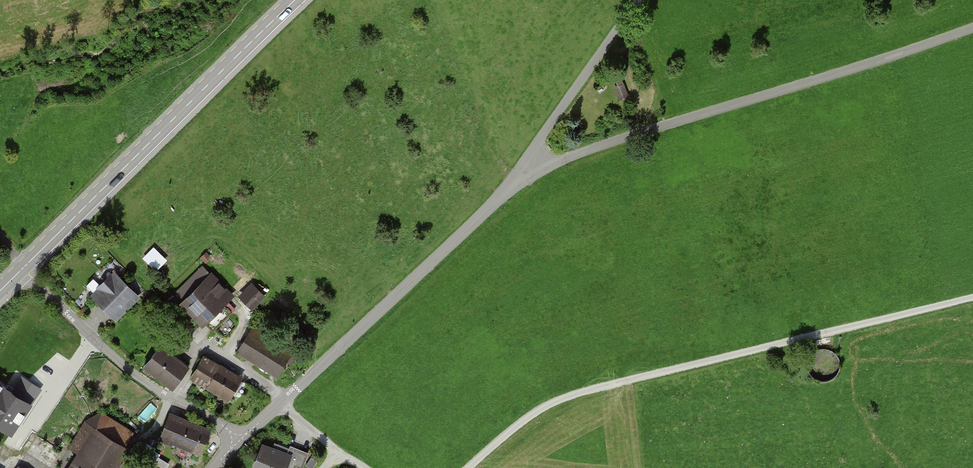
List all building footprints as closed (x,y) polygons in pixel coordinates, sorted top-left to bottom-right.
[(627,94),(623,84),(615,87),(619,97),(627,94)] [(157,270),(168,259),(155,245),(144,256),(157,270)] [(142,291),(117,267),(90,294),(116,319),(142,291)] [(205,321),(231,296),(203,267),(177,292),(205,321)] [(264,296),(253,285),(241,297),(252,308),(264,296)] [(296,354),(254,327),(241,348),(278,371),(285,360),(291,364),(296,354)] [(189,367),(161,345),(145,365),(173,387),(189,367)] [(241,379),(204,357),(192,377),(229,399),(241,379)] [(0,384),(0,426),(11,433),(40,390),(28,381),(18,396),(0,384)] [(202,427),(169,415),(160,436),(193,450),(202,427)] [(76,467),(110,467),(130,435),(106,420),(98,432),(86,425),(74,445),(82,450),(78,457),(81,459),(76,467)] [(210,430),(202,427),(193,450),(201,454),(210,430)] [(264,444),(256,466),(260,467),(290,467),(292,464),(303,467),(304,467),(310,452),(293,446),(290,454),(264,444)]
